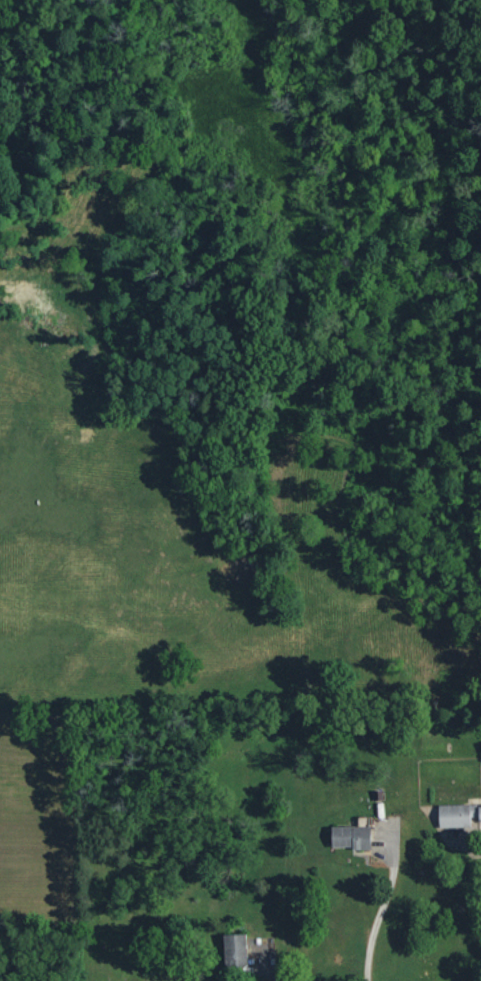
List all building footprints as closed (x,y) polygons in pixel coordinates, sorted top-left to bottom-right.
[(439,827),(470,826),(470,821),(480,821),(480,805),(438,806),(439,827)] [(372,847),(372,826),(331,827),(331,848),(372,847)] [(246,934),(223,935),(224,970),(247,969),(246,934)]
